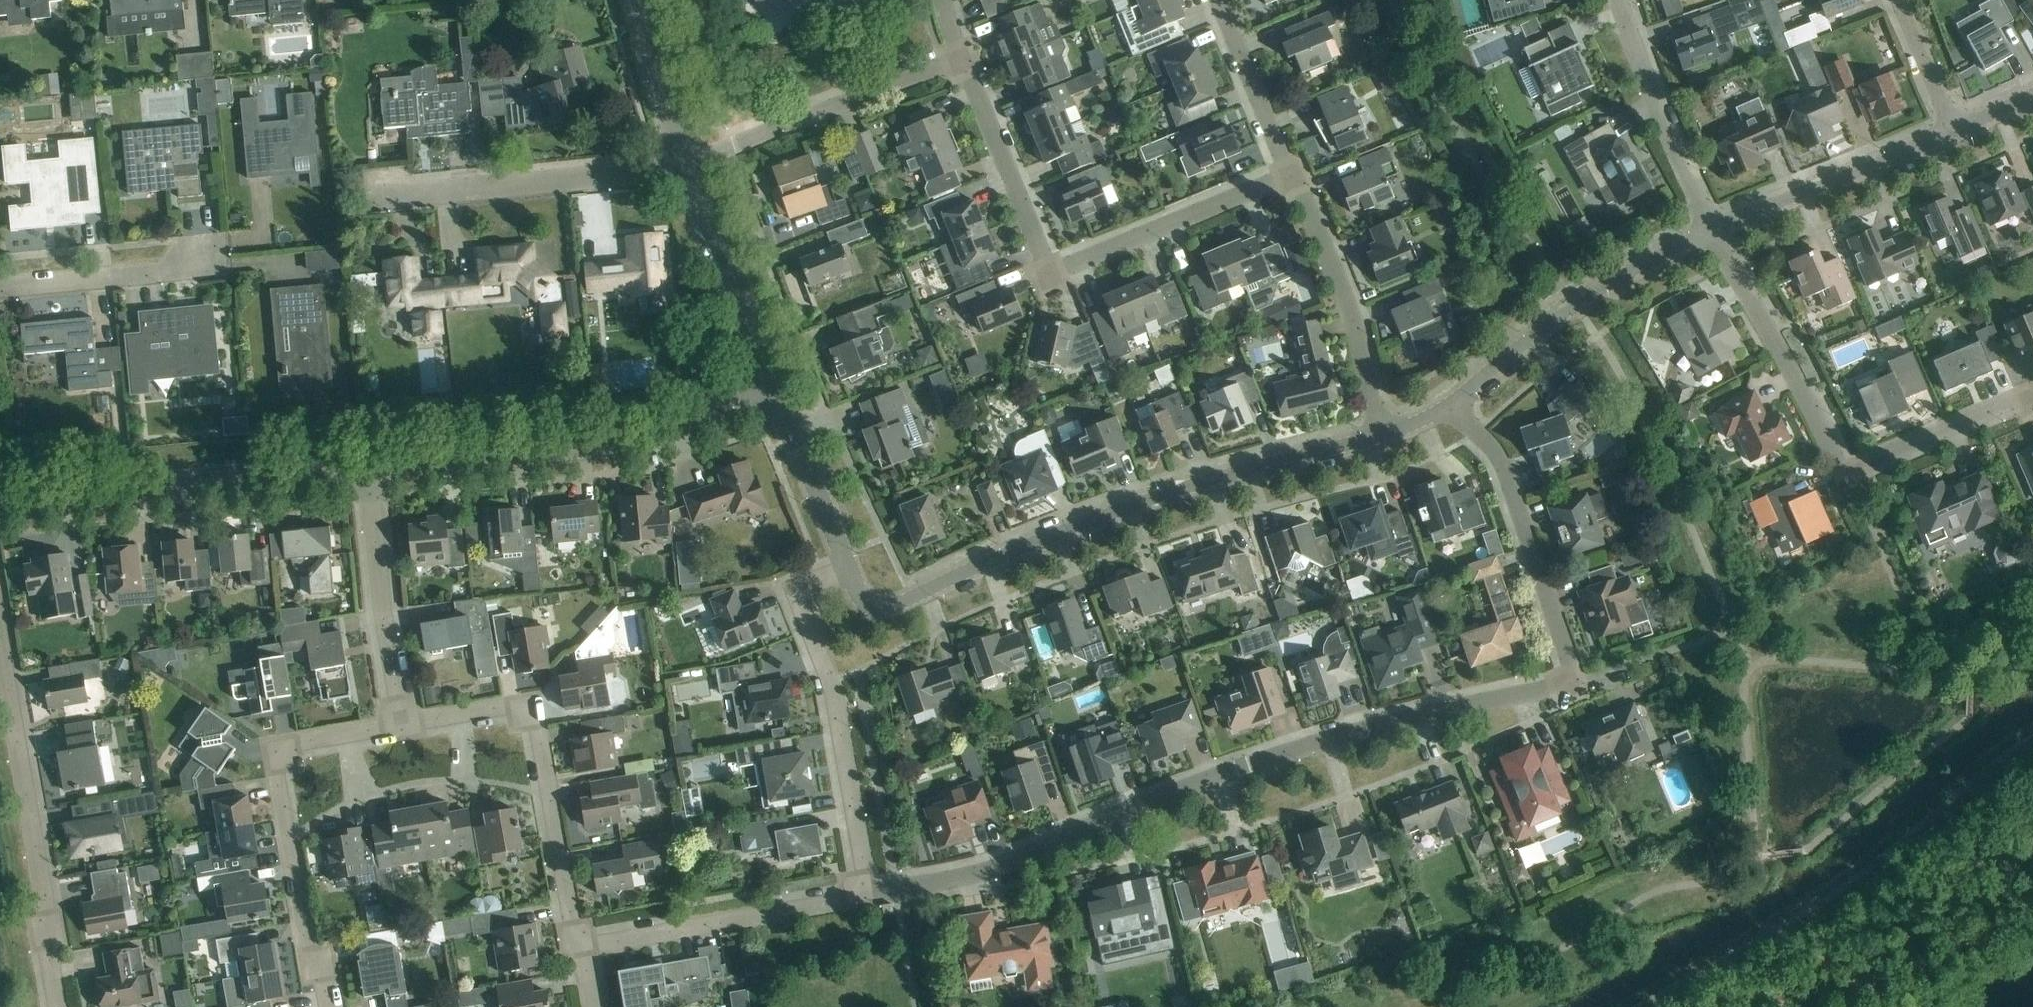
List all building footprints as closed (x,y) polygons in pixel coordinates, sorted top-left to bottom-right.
[(7,7),(9,22),(52,18),(50,2),(63,1),(63,0),(0,0),(0,8),(7,7)] [(114,37),(186,30),(183,0),(111,0),(114,37)] [(232,4),(232,11),(272,7),(273,19),(303,16),(301,0),(231,0),(232,4)] [(991,16),(1014,6),(1011,0),(984,0),(991,16)] [(1131,9),(1141,34),(1126,40),(1133,55),(1150,49),(1169,41),(1163,26),(1185,17),(1181,7),(1185,6),(1182,0),(1152,0),(1131,9)] [(1152,0),(1127,0),(1131,9),(1152,0)] [(1489,1),(1495,21),(1528,12),(1525,0),(1493,0),(1489,1)] [(1673,42),(1683,69),(1702,62),(1717,57),(1719,62),(1727,60),(1729,58),(1731,56),(1732,53),(1731,49),(1726,36),(1734,33),(1742,30),(1737,16),(1748,12),(1751,20),(1764,15),(1759,0),(1728,0),(1731,7),(1725,9),(1724,7),(1715,11),(1696,18),(1701,31),(1673,42)] [(1823,10),(1808,16),(1815,34),(1831,28),(1827,17),(1861,4),(1859,0),(1819,0),(1823,10)] [(1981,28),(1966,37),(1985,70),(2012,55),(1998,29),(2014,21),(2002,0),(1989,0),(1978,6),(1985,17),(1978,21),(1981,28)] [(2032,23),(2032,0),(2030,0),(2021,7),(2032,23)] [(1004,61),(1043,45),(1037,29),(1049,24),(1041,2),(1004,17),(1010,32),(995,38),(1004,61)] [(1288,58),(1295,55),(1302,72),(1308,70),(1309,72),(1327,65),(1326,62),(1332,60),(1325,43),(1332,40),(1327,28),(1335,25),(1329,12),(1285,30),(1290,42),(1282,45),(1288,58)] [(1536,20),(1521,27),(1523,31),(1526,38),(1541,31),(1536,20)] [(1810,21),(1782,32),(1788,46),(1815,35),(1810,21)] [(1519,22),(1510,25),(1514,35),(1523,31),(1521,27),(1519,22)] [(1531,45),(1524,48),(1531,65),(1528,67),(1547,107),(1551,116),(1581,102),(1577,93),(1593,85),(1575,46),(1579,45),(1578,44),(1569,25),(1569,24),(1547,33),(1549,37),(1531,45)] [(460,38),(461,53),(476,52),(475,37),(460,38)] [(1174,86),(1212,71),(1205,55),(1201,57),(1197,48),(1187,53),(1182,42),(1148,55),(1157,78),(1169,73),(1174,86)] [(1798,61),(1814,54),(1809,42),(1792,49),(1798,61)] [(1049,60),(1043,45),(1004,61),(1013,83),(1028,76),(1034,91),(1071,76),(1062,55),(1049,60)] [(522,77),(479,82),(483,118),(486,118),(486,117),(483,117),(483,110),(505,108),(507,129),(527,127),(527,125),(539,121),(541,126),(562,120),(563,124),(580,119),(573,96),(584,93),(581,83),(583,83),(573,50),(544,58),(551,83),(523,91),(522,77)] [(215,78),(212,52),(176,56),(179,81),(215,78)] [(464,76),(478,74),(476,54),(462,55),(464,76)] [(316,56),(312,61),(312,68),(324,67),(323,56),(316,56)] [(1843,59),(1827,66),(1838,90),(1853,83),(1843,59)] [(324,68),(312,69),(313,82),(326,80),(324,68)] [(1386,69),(1376,75),(1380,83),(1391,77),(1386,69)] [(398,91),(382,92),(383,108),(385,128),(407,126),(408,139),(462,134),(469,133),(467,111),(472,110),(470,91),(469,82),(436,85),(435,71),(433,71),(431,70),(428,70),(426,70),(424,70),(422,70),(420,71),(418,71),(416,72),(414,73),(415,76),(397,78),(398,91)] [(1212,71),(1174,86),(1180,99),(1168,104),(1177,126),(1206,115),(1201,104),(1217,97),(1214,89),(1218,87),(1212,71)] [(1852,90),(1857,100),(1864,119),(1874,115),(1876,119),(1903,108),(1889,74),(1871,82),(1862,86),(1852,90)] [(58,77),(42,79),(44,95),(59,93),(58,77)] [(1036,138),(1070,124),(1064,110),(1075,106),(1070,96),(1083,91),(1077,78),(1032,97),(1032,98),(1049,91),(1053,102),(1025,113),(1036,138)] [(231,80),(216,81),(218,104),(234,103),(231,80)] [(1325,118),(1315,122),(1314,120),(1313,121),(1331,153),(1368,138),(1348,102),(1353,100),(1347,86),(1317,98),(1325,118)] [(1843,120),(1835,102),(1828,87),(1803,98),(1807,109),(1792,116),(1787,129),(1800,134),(1806,149),(1835,137),(1830,126),(1843,120)] [(83,113),(97,111),(95,91),(81,92),(83,113)] [(296,170),(294,156),(318,154),(312,92),(287,94),(290,128),(260,131),(257,97),(241,99),(247,159),(248,178),(271,176),(271,172),(296,170)] [(1743,121),(1765,111),(1758,97),(1735,108),(1741,122),(1743,121)] [(903,161),(955,140),(951,129),(945,128),(940,116),(927,121),(923,110),(909,115),(914,126),(907,129),(912,143),(898,148),(903,161)] [(1761,153),(1779,145),(1765,111),(1743,121),(1748,132),(1715,146),(1723,162),(1728,160),(1735,175),(1762,163),(1757,152),(1760,151),(1761,153)] [(1201,123),(1140,148),(1146,162),(1181,148),(1185,157),(1181,159),(1189,177),(1205,170),(1203,166),(1240,152),(1229,126),(1206,135),(1202,124),(1206,122),(1205,121),(1201,123)] [(125,131),(123,131),(128,186),(129,185),(129,181),(151,179),(152,191),(170,190),(170,186),(178,185),(179,197),(202,195),(198,152),(202,152),(202,153),(203,153),(200,123),(198,123),(199,125),(125,133),(125,131)] [(218,123),(208,124),(209,141),(210,148),(220,147),(220,140),(218,123)] [(1070,124),(1036,138),(1046,163),(1069,154),(1075,169),(1063,173),(1063,175),(1107,157),(1100,140),(1090,144),(1086,134),(1076,138),(1070,124)] [(1567,124),(1554,131),(1559,141),(1573,133),(1567,124)] [(1573,142),(1563,148),(1576,171),(1586,166),(1599,189),(1607,204),(1616,199),(1631,191),(1634,196),(1651,187),(1638,164),(1634,166),(1620,139),(1616,141),(1607,124),(1590,133),(1573,142)] [(867,176),(884,169),(869,132),(852,139),(867,176)] [(959,150),(955,140),(903,161),(908,173),(922,167),(928,181),(925,188),(929,199),(955,188),(948,172),(961,167),(956,154),(959,150)] [(26,163),(24,146),(4,148),(8,183),(32,181),(35,206),(27,206),(26,205),(22,205),(22,207),(10,208),(12,229),(84,222),(78,158),(26,163)] [(1342,181),(1349,197),(1345,199),(1351,212),(1363,207),(1364,210),(1394,198),(1386,178),(1397,174),(1387,148),(1358,160),(1363,172),(1342,181)] [(772,167),(778,187),(771,189),(780,215),(787,213),(789,219),(815,210),(820,225),(850,215),(845,199),(836,202),(830,184),(821,187),(810,155),(787,162),(787,161),(783,162),(783,164),(772,167)] [(1073,192),(1060,197),(1063,203),(1059,213),(1069,217),(1071,223),(1108,207),(1100,188),(1108,185),(1111,178),(1105,163),(1067,178),(1068,179),(1071,178),(1075,188),(1073,192)] [(2014,195),(2004,173),(1976,185),(1982,199),(1980,200),(1991,225),(2031,207),(2032,213),(2032,186),(2014,195)] [(953,241),(986,228),(974,200),(963,205),(958,192),(924,206),(929,220),(934,218),(939,230),(947,226),(953,241)] [(856,198),(861,213),(876,208),(871,193),(856,198)] [(1949,197),(1921,209),(1935,242),(1950,236),(1959,257),(1986,245),(1974,218),(1960,223),(1949,197)] [(918,209),(906,213),(909,219),(918,223),(923,221),(918,209)] [(1370,228),(1379,249),(1368,254),(1381,284),(1416,270),(1404,240),(1409,238),(1399,216),(1370,228)] [(862,219),(841,227),(847,243),(868,235),(862,219)] [(810,285),(828,278),(851,270),(842,245),(847,243),(841,227),(827,232),(832,247),(800,259),(810,285)] [(997,256),(986,228),(953,241),(940,247),(958,291),(992,277),(986,260),(997,256)] [(1867,286),(1920,263),(1915,250),(1906,231),(1890,238),(1891,239),(1882,244),(1875,228),(1848,240),(1867,286)] [(603,263),(585,265),(587,291),(613,289),(612,282),(632,280),(634,296),(655,294),(655,297),(661,297),(660,294),(667,293),(661,234),(627,237),(630,263),(603,265),(603,263)] [(1255,238),(1230,248),(1230,249),(1244,282),(1243,283),(1244,286),(1245,286),(1254,309),(1269,303),(1277,283),(1292,276),(1280,247),(1261,255),(1255,238)] [(535,297),(540,351),(562,349),(560,329),(557,299),(556,299),(554,277),(534,260),(532,244),(477,250),(479,276),(442,279),(444,305),(483,302),(481,285),(518,281),(522,286),(535,297)] [(1230,249),(1230,248),(1229,245),(1203,256),(1210,272),(1191,280),(1204,312),(1233,300),(1228,289),(1243,283),(1244,282),(1230,249)] [(306,252),(308,271),(342,267),(340,249),(306,252)] [(1297,250),(1287,254),(1290,260),(1296,263),(1302,261),(1297,250)] [(1819,292),(1822,300),(1827,311),(1856,299),(1856,300),(1857,299),(1839,258),(1823,265),(1817,250),(1789,262),(1804,298),(1819,292)] [(416,258),(385,261),(386,273),(381,273),(382,285),(388,284),(390,306),(407,304),(408,309),(413,308),(415,336),(441,334),(439,306),(444,305),(442,279),(419,281),(416,258)] [(1990,263),(1978,269),(1983,280),(1996,274),(1990,263)] [(1930,278),(1932,283),(1938,285),(1940,279),(1938,274),(1933,273),(1930,278)] [(1128,286),(1143,324),(1157,318),(1160,326),(1165,325),(1170,337),(1192,328),(1175,284),(1159,291),(1153,276),(1128,286)] [(1438,280),(1403,294),(1408,305),(1391,312),(1403,340),(1411,337),(1417,353),(1449,340),(1440,317),(1451,313),(1451,312),(1433,319),(1425,299),(1443,292),(1438,280)] [(984,332),(1003,324),(1022,317),(1010,288),(988,297),(984,286),(994,282),(994,281),(975,288),(956,296),(964,316),(976,312),(984,332)] [(1506,285),(1502,289),(1504,295),(1509,296),(1513,291),(1511,286),(1506,285)] [(277,290),(287,388),(287,389),(331,385),(321,286),(277,290)] [(1143,324),(1128,286),(1103,297),(1114,323),(1098,329),(1111,361),(1131,353),(1126,340),(1133,338),(1130,329),(1143,324)] [(579,298),(569,299),(571,316),(581,315),(579,298)] [(830,349),(842,380),(849,378),(851,383),(866,375),(865,372),(887,364),(883,353),(889,351),(892,349),(894,347),(894,344),(894,341),(889,328),(882,330),(878,318),(887,315),(882,301),(842,316),(850,337),(847,342),(830,349)] [(1705,372),(1716,366),(1733,356),(1730,350),(1740,345),(1726,319),(1724,320),(1722,317),(1714,315),(1712,316),(1704,301),(1668,320),(1676,335),(1683,331),(1705,372)] [(2013,343),(2021,362),(2032,356),(2032,305),(2028,308),(2031,314),(2005,325),(2013,343)] [(143,334),(127,335),(129,363),(141,362),(145,362),(147,379),(219,372),(213,309),(188,311),(189,316),(185,317),(177,317),(177,309),(142,313),(142,312),(140,312),(143,334)] [(351,311),(353,332),(366,331),(364,310),(351,311)] [(1880,339),(1906,328),(1901,316),(1875,327),(1880,339)] [(116,388),(115,370),(121,369),(119,345),(96,348),(93,317),(32,323),(32,326),(22,327),(24,354),(44,352),(43,344),(65,342),(70,392),(90,390),(96,389),(116,388)] [(1089,362),(1103,356),(1100,349),(1092,331),(1079,336),(1072,334),(1074,328),(1059,325),(1060,323),(1046,320),(1041,339),(1037,359),(1065,365),(1065,364),(1075,366),(1089,361),(1089,362)] [(1318,320),(1292,327),(1303,374),(1291,377),(1291,380),(1274,384),(1282,417),(1307,411),(1306,406),(1337,399),(1318,320)] [(1862,322),(1853,326),(1857,335),(1866,331),(1862,322)] [(1934,361),(1938,373),(1946,391),(1963,384),(1961,374),(1969,370),(1976,378),(1992,371),(1989,363),(2002,358),(1994,339),(1988,326),(1987,327),(1976,332),(1979,341),(1965,347),(1960,346),(1955,348),(1951,350),(1948,354),(1934,361)] [(1194,338),(1192,346),(1195,352),(1207,347),(1203,335),(1194,338)] [(448,351),(418,352),(419,389),(448,389),(448,351)] [(1927,389),(1919,371),(1911,352),(1887,362),(1889,367),(1874,374),(1877,380),(1854,390),(1870,426),(1909,410),(1904,399),(1927,389)] [(1211,426),(1220,422),(1224,433),(1253,421),(1242,394),(1257,389),(1249,370),(1221,381),(1224,390),(1209,396),(1210,398),(1201,402),(1211,426)] [(944,372),(930,377),(935,389),(949,383),(944,372)] [(1597,404),(1590,396),(1577,381),(1547,405),(1551,418),(1520,428),(1528,451),(1534,449),(1541,472),(1559,466),(1557,462),(1574,456),(1567,438),(1570,437),(1566,424),(1578,413),(1582,417),(1597,404)] [(609,383),(594,385),(595,396),(610,395),(609,383)] [(1693,387),(1673,384),(1672,393),(1678,404),(1691,398),(1693,387)] [(877,425),(863,430),(873,455),(876,454),(882,469),(901,462),(914,457),(911,449),(913,448),(929,442),(920,418),(913,420),(907,404),(901,388),(886,394),(867,401),(877,425)] [(1736,399),(1722,406),(1723,409),(1714,413),(1726,437),(1736,432),(1750,461),(1762,456),(1780,447),(1779,444),(1789,439),(1776,411),(1765,416),(1760,406),(1761,405),(1754,390),(1736,399)] [(1135,410),(1151,447),(1154,454),(1180,443),(1175,431),(1183,428),(1184,429),(1197,423),(1190,405),(1185,407),(1179,392),(1135,410)] [(1693,402),(1680,410),(1687,423),(1695,419),(1697,410),(1693,402)] [(1039,413),(1043,423),(1049,425),(1054,422),(1057,417),(1053,408),(1047,405),(1041,408),(1039,413)] [(1087,433),(1063,444),(1076,475),(1101,465),(1103,471),(1121,464),(1116,453),(1129,448),(1116,417),(1086,430),(1087,433)] [(247,419),(235,420),(236,436),(248,435),(247,419)] [(1003,467),(1011,485),(1019,504),(1040,495),(1042,490),(1050,487),(1052,490),(1055,489),(1053,484),(1063,480),(1065,485),(1067,484),(1044,429),(1027,437),(1016,459),(1017,461),(1003,467)] [(2019,456),(2027,474),(2032,488),(2032,450),(2019,456)] [(732,513),(765,502),(759,485),(755,486),(747,462),(718,471),(723,484),(715,487),(715,485),(685,495),(691,514),(693,522),(731,509),(732,513)] [(1627,468),(1613,473),(1616,483),(1631,478),(1627,468)] [(1929,545),(1932,546),(1946,540),(1948,536),(1946,533),(1965,525),(1968,531),(2001,516),(1983,473),(1956,484),(1958,487),(1945,493),(1940,483),(1909,497),(1915,511),(1913,512),(1925,542),(1927,541),(1929,545)] [(989,516),(1004,510),(991,480),(977,486),(989,516)] [(1395,502),(1405,500),(1401,480),(1391,482),(1395,502)] [(1445,539),(1462,533),(1485,525),(1475,497),(1461,502),(1459,496),(1451,499),(1444,480),(1427,485),(1428,488),(1416,492),(1422,509),(1419,510),(1423,522),(1426,520),(1430,533),(1442,529),(1445,539)] [(1785,487),(1767,495),(1753,501),(1751,498),(1750,498),(1763,527),(1775,522),(1781,536),(1780,536),(1782,540),(1783,540),(1787,550),(1805,542),(1805,543),(1813,540),(1832,532),(1813,491),(1791,501),(1785,487)] [(1585,497),(1575,500),(1557,506),(1563,525),(1557,527),(1566,554),(1600,542),(1593,521),(1608,516),(1601,493),(1585,498),(1585,497)] [(672,542),(671,526),(669,506),(655,508),(654,496),(620,499),(622,519),(624,542),(657,538),(657,544),(672,542)] [(928,496),(897,508),(904,524),(907,522),(917,547),(944,537),(928,496)] [(599,530),(598,521),(597,501),(582,503),(583,507),(552,509),(555,541),(587,538),(586,531),(599,530)] [(1399,560),(1400,559),(1399,557),(1414,552),(1415,554),(1417,554),(1410,535),(1408,536),(1399,510),(1385,514),(1384,517),(1377,514),(1378,511),(1375,503),(1355,510),(1357,515),(1341,520),(1351,549),(1367,544),(1372,559),(1396,551),(1399,560)] [(504,562),(522,569),(523,574),(539,573),(535,533),(521,535),(519,509),(501,510),(501,506),(484,508),(485,516),(483,516),(485,536),(487,560),(504,558),(504,562)] [(465,566),(463,548),(462,528),(447,530),(445,516),(428,517),(429,524),(410,525),(414,566),(448,563),(449,568),(465,566)] [(1336,563),(1333,554),(1326,535),(1316,538),(1310,522),(1264,537),(1276,571),(1288,567),(1296,571),(1305,568),(1309,560),(1324,567),(1336,563)] [(311,595),(314,595),(334,593),(330,555),(332,555),(330,527),(282,531),(285,560),(291,559),(293,565),(297,570),(303,573),(309,573),(311,595)] [(1495,530),(1483,534),(1491,558),(1503,554),(1495,530)] [(242,586),(271,583),(268,557),(257,558),(255,547),(250,547),(248,534),(220,537),(222,557),(223,573),(240,571),(242,586)] [(213,589),(211,575),(209,555),(194,557),(192,540),(164,543),(166,563),(167,581),(185,579),(187,591),(213,589)] [(698,541),(678,543),(682,584),(683,584),(700,583),(702,582),(698,541)] [(1989,564),(1991,569),(2013,560),(2016,552),(2013,545),(2005,542),(1997,545),(1994,553),(1997,560),(1989,564)] [(158,603),(157,589),(155,569),(141,570),(138,545),(104,549),(106,568),(108,593),(141,589),(143,604),(158,603)] [(1259,590),(1254,573),(1248,554),(1229,560),(1224,545),(1202,553),(1204,559),(1177,568),(1187,600),(1239,584),(1242,596),(1259,590)] [(1638,551),(1620,557),(1623,566),(1641,560),(1638,551)] [(38,593),(43,620),(77,614),(78,618),(95,615),(87,574),(72,577),(68,553),(32,560),(33,564),(25,565),(30,594),(38,593)] [(1496,557),(1477,563),(1469,566),(1474,580),(1483,577),(1498,624),(1480,630),(1478,624),(1460,630),(1472,665),(1510,653),(1506,643),(1523,638),(1496,557)] [(1592,587),(1579,591),(1584,607),(1586,606),(1596,637),(1611,632),(1614,634),(1622,631),(1624,627),(1648,620),(1641,599),(1635,600),(1628,577),(1617,581),(1612,565),(1587,573),(1592,587)] [(1419,571),(1413,585),(1413,586),(1431,580),(1427,568),(1419,571)] [(1172,608),(1168,597),(1162,578),(1149,583),(1145,571),(1131,576),(1129,573),(1124,571),(1120,573),(1117,577),(1117,581),(1103,586),(1105,591),(1115,618),(1141,609),(1144,618),(1172,608)] [(264,590),(265,602),(275,601),(273,589),(264,590)] [(725,650),(751,639),(770,632),(758,602),(742,609),(734,590),(716,598),(711,599),(718,618),(713,620),(725,650)] [(210,594),(200,595),(201,608),(211,607),(210,594)] [(441,621),(422,624),(426,652),(433,651),(433,654),(442,652),(442,649),(472,644),(478,679),(499,675),(491,629),(486,599),(473,600),(454,602),(457,618),(441,621)] [(1109,656),(1105,645),(1098,626),(1084,631),(1073,599),(1058,604),(1059,606),(1044,611),(1058,651),(1071,646),(1074,654),(1087,661),(1092,659),(1093,661),(1109,656)] [(489,611),(499,609),(497,600),(487,601),(489,611)] [(1380,625),(1360,632),(1363,641),(1372,668),(1379,687),(1403,678),(1399,667),(1420,660),(1417,649),(1440,641),(1433,622),(1426,602),(1403,609),(1409,626),(1383,634),(1380,625)] [(594,632),(614,612),(605,603),(586,624),(594,632)] [(577,653),(578,659),(580,673),(567,676),(569,690),(563,690),(567,709),(582,707),(583,710),(621,703),(625,692),(623,683),(616,674),(612,653),(615,645),(613,629),(619,622),(617,609),(577,653)] [(492,615),(495,627),(498,647),(512,645),(517,672),(548,667),(545,647),(544,644),(548,643),(545,626),(525,630),(524,623),(514,625),(512,612),(492,615)] [(263,614),(264,625),(276,625),(275,613),(263,614)] [(1240,618),(1244,630),(1258,626),(1254,613),(1240,618)] [(1271,625),(1276,639),(1290,634),(1285,620),(1271,625)] [(307,622),(279,627),(282,643),(283,650),(307,646),(310,668),(311,671),(316,670),(319,688),(327,686),(329,700),(351,696),(350,692),(351,692),(346,664),(347,664),(341,631),(322,635),(309,638),(307,622)] [(1269,624),(1255,629),(1242,633),(1250,657),(1278,648),(1269,624)] [(1356,677),(1351,662),(1357,659),(1346,625),(1336,629),(1336,630),(1330,633),(1325,638),(1322,644),(1321,650),(1322,657),(1296,666),(1293,658),(1282,662),(1290,685),(1301,681),(1309,705),(1340,695),(1336,684),(1356,677)] [(1028,659),(1026,653),(1019,634),(999,641),(996,634),(981,639),(982,643),(973,646),(972,643),(960,647),(960,648),(968,645),(980,680),(1009,670),(1007,666),(1028,659)] [(151,639),(149,643),(149,648),(159,647),(158,638),(151,639)] [(247,683),(232,685),(234,696),(236,699),(240,700),(249,695),(252,715),(273,711),(271,699),(291,696),(287,672),(283,650),(282,643),(258,647),(262,667),(244,670),(247,683)] [(120,657),(115,667),(128,673),(133,663),(120,657)] [(99,659),(90,660),(70,664),(72,676),(45,680),(50,708),(88,701),(84,680),(102,677),(99,659)] [(1118,673),(1114,663),(1107,665),(1105,660),(1100,662),(1093,673),(1096,681),(1118,673)] [(722,693),(734,691),(737,711),(741,730),(754,728),(752,721),(770,718),(790,715),(787,699),(792,698),(789,680),(759,685),(755,662),(717,668),(722,693)] [(955,692),(953,686),(947,667),(926,674),(924,669),(898,678),(911,715),(937,706),(934,699),(955,692)] [(1248,688),(1217,699),(1223,718),(1228,716),(1234,731),(1269,719),(1268,717),(1284,712),(1269,668),(1244,677),(1248,688)] [(439,687),(424,689),(427,704),(441,702),(439,687)] [(1138,726),(1144,742),(1150,761),(1183,750),(1179,737),(1200,730),(1191,701),(1152,714),(1155,721),(1138,726)] [(1651,749),(1641,723),(1633,705),(1613,713),(1614,714),(1603,719),(1602,717),(1583,725),(1603,774),(1621,766),(1619,762),(1651,749)] [(195,738),(191,744),(185,740),(179,750),(191,758),(192,756),(202,763),(218,774),(236,748),(227,742),(223,743),(222,735),(225,734),(232,725),(215,714),(206,707),(201,715),(192,717),(193,725),(188,733),(195,738)] [(1048,708),(1038,711),(1042,722),(1052,719),(1048,708)] [(622,715),(588,721),(591,737),(572,740),(577,771),(617,764),(612,734),(625,732),(622,715)] [(1011,724),(1017,740),(1035,733),(1030,718),(1011,724)] [(691,720),(672,723),(674,734),(693,731),(691,720)] [(93,721),(85,722),(65,726),(70,751),(71,757),(59,760),(64,791),(84,787),(105,784),(99,745),(97,745),(93,721)] [(1114,776),(1112,772),(1110,764),(1131,757),(1122,731),(1101,738),(1100,736),(1070,746),(1072,752),(1069,753),(1074,769),(1077,768),(1083,786),(1114,776)] [(770,741),(736,747),(739,765),(756,762),(764,808),(780,806),(781,805),(787,804),(786,799),(793,797),(812,794),(809,777),(807,778),(806,772),(806,770),(808,769),(805,753),(792,755),(789,737),(770,741)] [(972,739),(959,744),(968,770),(971,769),(975,778),(984,774),(972,739)] [(1054,771),(1048,752),(1044,741),(1013,751),(1018,767),(1003,772),(1010,792),(1016,810),(1032,805),(1032,807),(1048,802),(1039,776),(1054,771)] [(1659,748),(1666,764),(1676,760),(1670,744),(1659,748)] [(1505,767),(1492,772),(1500,790),(1513,823),(1509,824),(1515,838),(1532,830),(1527,820),(1557,807),(1556,805),(1569,800),(1557,772),(1555,767),(1547,749),(1534,754),(1533,752),(1504,764),(1505,767)] [(58,753),(59,760),(71,757),(70,751),(58,753)] [(600,796),(582,799),(587,827),(607,824),(621,821),(618,807),(639,803),(640,809),(648,807),(656,806),(651,779),(647,779),(645,772),(636,773),(626,775),(617,777),(605,779),(597,780),(598,781),(600,796)] [(674,774),(663,779),(670,793),(681,788),(674,774)] [(947,802),(926,809),(939,846),(971,835),(967,822),(989,814),(978,782),(963,788),(964,791),(945,798),(947,802)] [(1464,814),(1459,800),(1452,782),(1425,792),(1424,791),(1414,795),(1414,796),(1396,803),(1407,833),(1420,828),(1421,831),(1437,824),(1443,839),(1469,829),(1463,814),(1464,814)] [(219,830),(253,824),(248,795),(244,796),(243,794),(236,796),(234,783),(198,789),(202,809),(210,808),(211,815),(216,814),(219,830)] [(73,827),(71,827),(75,853),(122,845),(120,834),(123,833),(122,829),(119,830),(117,820),(121,819),(120,813),(156,807),(156,808),(158,808),(155,792),(72,806),(74,819),(72,819),(73,827)] [(446,803),(419,808),(427,858),(475,850),(473,844),(468,814),(449,817),(446,803)] [(374,826),(373,827),(379,861),(395,858),(396,864),(427,858),(419,808),(391,812),(394,828),(375,830),(374,826)] [(482,863),(486,863),(505,859),(504,851),(522,848),(518,826),(519,826),(519,821),(517,822),(515,809),(485,814),(489,833),(477,836),(479,844),(482,863)] [(788,816),(757,821),(741,824),(743,836),(740,837),(743,854),(762,851),(761,844),(765,848),(778,846),(781,862),(794,859),(795,860),(799,860),(799,858),(823,854),(818,824),(790,828),(788,816)] [(722,820),(723,828),(733,826),(732,819),(722,820)] [(253,824),(219,830),(222,845),(217,846),(218,854),(210,855),(210,860),(195,863),(197,878),(213,876),(246,870),(249,869),(247,856),(254,855),(254,853),(258,852),(253,824)] [(1372,866),(1368,852),(1362,833),(1337,841),(1332,826),(1300,836),(1305,850),(1299,852),(1306,874),(1313,872),(1316,882),(1372,866)] [(347,836),(323,840),(330,879),(350,876),(356,875),(358,885),(377,882),(378,883),(379,883),(377,873),(371,839),(363,840),(360,827),(346,830),(347,836)] [(684,832),(674,834),(675,844),(686,842),(684,832)] [(1472,839),(1479,856),(1496,849),(1489,832),(1472,839)] [(656,864),(654,855),(659,854),(657,840),(624,845),(627,858),(593,864),(598,894),(614,891),(619,894),(622,890),(634,887),(631,873),(641,871),(641,867),(656,864)] [(1268,898),(1262,877),(1256,857),(1227,866),(1228,868),(1217,871),(1214,862),(1185,870),(1192,894),(1196,892),(1203,916),(1268,898)] [(115,860),(98,863),(99,871),(111,869),(117,868),(115,860)] [(180,860),(173,861),(176,879),(183,878),(180,860)] [(1511,870),(1517,884),(1531,879),(1525,865),(1511,870)] [(90,934),(109,931),(127,927),(124,911),(133,909),(126,872),(118,873),(117,868),(111,869),(99,871),(91,873),(95,896),(97,896),(98,901),(84,904),(90,934)] [(248,886),(246,870),(213,876),(218,907),(227,905),(230,922),(269,915),(269,911),(267,912),(265,900),(267,899),(264,884),(248,886)] [(390,871),(377,873),(379,883),(381,893),(394,891),(390,872),(390,871)] [(1092,915),(1088,916),(1091,930),(1091,931),(1095,930),(1098,943),(1100,954),(1135,946),(1144,944),(1146,951),(1174,944),(1168,917),(1161,887),(1134,893),(1132,883),(1123,885),(1094,891),(1097,901),(1089,903),(1092,915)] [(484,899),(483,900),(486,913),(500,911),(501,911),(501,910),(501,909),(502,908),(501,907),(501,906),(501,905),(501,904),(500,903),(500,902),(499,902),(499,901),(498,900),(497,899),(496,898),(495,898),(494,898),(493,897),(492,897),(491,897),(490,897),(489,897),(488,898),(487,898),(486,898),(485,899),(484,899)] [(468,910),(468,911),(468,912),(468,913),(469,914),(469,915),(470,916),(486,913),(483,900),(482,899),(481,899),(480,899),(479,899),(478,899),(477,900),(476,900),(475,900),(474,901),(473,901),(472,902),(472,903),(471,903),(470,904),(470,905),(469,906),(469,907),(469,908),(468,909),(468,910)] [(882,905),(883,908),(883,914),(893,913),(892,903),(882,905)] [(387,927),(387,907),(373,907),(373,927),(387,927)] [(500,972),(519,969),(539,965),(535,942),(538,942),(534,924),(503,929),(500,911),(486,913),(470,916),(474,935),(493,932),(500,972)] [(1395,911),(1391,917),(1395,923),(1402,923),(1405,917),(1401,911),(1395,911)] [(1051,941),(1048,939),(1045,924),(993,933),(990,913),(964,917),(968,937),(963,938),(965,953),(962,955),(960,958),(961,961),(963,963),(967,963),(969,979),(1004,973),(1004,975),(1005,974),(1006,977),(1018,975),(1017,972),(1019,972),(1018,970),(1026,969),(1029,989),(1051,985),(1047,965),(1052,965),(1050,949),(1052,947),(1053,944),(1051,941)] [(202,924),(181,927),(184,941),(198,939),(204,937),(202,924)] [(430,939),(446,942),(444,927),(435,926),(430,939)] [(160,937),(164,958),(183,955),(180,934),(160,937)] [(245,976),(279,970),(274,942),(250,946),(248,934),(216,939),(220,964),(242,960),(245,976)] [(184,941),(182,942),(184,953),(200,950),(198,939),(184,941)] [(357,955),(358,956),(360,954),(361,960),(358,960),(365,997),(385,993),(387,1006),(408,1006),(405,993),(407,993),(399,947),(398,947),(397,946),(396,946),(395,946),(394,945),(393,945),(392,945),(391,945),(389,944),(388,944),(387,944),(386,944),(385,944),(384,944),(383,944),(382,944),(381,944),(380,944),(379,944),(378,944),(377,945),(376,945),(375,945),(374,945),(373,946),(372,946),(371,946),(370,947),(369,947),(368,947),(367,948),(366,948),(365,949),(364,949),(363,950),(362,951),(361,951),(360,952),(360,953),(359,953),(358,954),(357,955)] [(97,979),(102,1006),(113,1006),(122,1005),(142,1002),(160,999),(155,969),(136,972),(135,972),(130,949),(124,950),(105,953),(107,969),(109,969),(111,977),(97,979)] [(624,971),(630,1006),(681,1006),(702,1000),(703,999),(704,999),(705,998),(706,997),(707,996),(707,995),(708,995),(708,994),(709,993),(709,992),(709,991),(709,990),(709,989),(709,988),(707,979),(711,978),(723,976),(725,972),(723,965),(725,965),(725,964),(709,966),(707,956),(698,957),(624,971)] [(1310,963),(1298,966),(1303,984),(1315,981),(1310,963)] [(245,976),(247,991),(226,995),(228,1006),(261,1006),(260,1001),(283,997),(279,970),(245,976)] [(995,976),(976,979),(978,988),(997,985),(995,976)] [(546,990),(534,992),(532,979),(512,982),(497,985),(501,1006),(549,1006),(546,990)] [(470,989),(458,991),(461,1006),(473,1004),(470,989)] [(748,989),(734,991),(736,1005),(750,1003),(748,989)]
